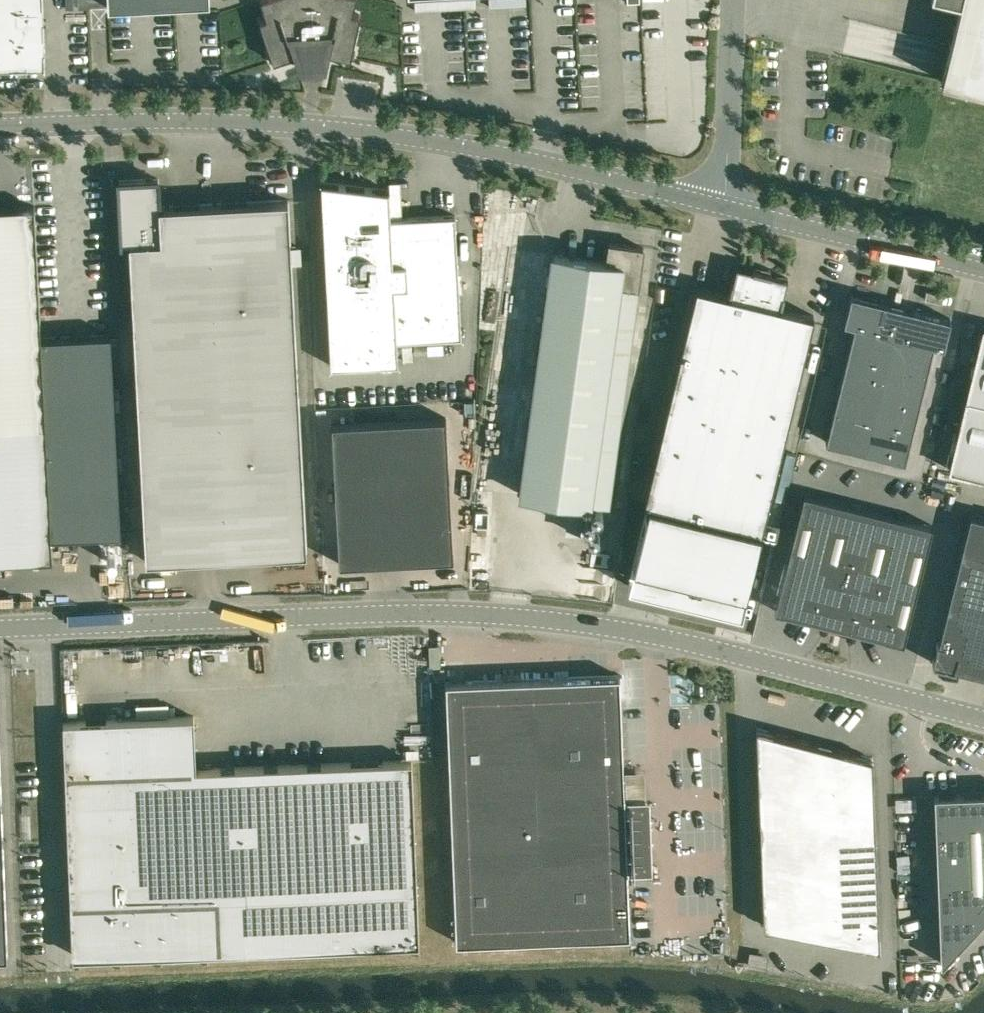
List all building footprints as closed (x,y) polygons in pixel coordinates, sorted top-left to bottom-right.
[(267,16),(260,19),(273,61),(299,52),(303,64),(312,66),(321,63),(324,51),(351,57),(360,13),(352,12),(355,0),(262,0),(267,16)] [(941,80),(983,90),(983,0),(960,0),(941,80)] [(43,2),(11,3),(13,66),(45,65),(43,2)] [(0,3),(0,66),(13,66),(11,3),(0,3)] [(306,552),(288,199),(159,206),(158,178),(119,180),(122,242),(129,242),(146,560),(306,552)] [(389,189),(321,181),(331,364),(398,361),(397,339),(461,336),(455,214),(402,217),(401,200),(389,201),(389,189)] [(110,334),(41,337),(34,205),(0,207),(0,561),(52,558),(51,536),(120,533),(110,334)] [(608,506),(609,505),(628,363),(635,313),(617,311),(621,284),(638,286),(643,246),(609,242),(607,261),(554,254),(522,494),(608,506)] [(308,259),(308,244),(294,243),(294,259),(308,259)] [(648,502),(633,565),(680,577),(675,596),(684,599),(741,613),(751,572),(761,529),(762,530),(813,314),(781,306),(784,294),(783,293),(787,277),(736,265),(732,281),(731,281),(728,293),(696,286),(644,501),(648,502)] [(877,330),(884,302),(851,293),(844,322),(854,324),(877,330)] [(884,302),(877,330),(894,334),(910,338),(917,310),(884,302)] [(917,310),(910,338),(933,344),(943,346),(950,318),(917,310)] [(854,324),(847,353),(887,363),(894,334),(877,330),(854,324)] [(983,325),(966,397),(983,401),(983,326),(983,325)] [(894,334),(887,363),(926,373),(933,344),(910,338),(894,334)] [(412,359),(412,344),(402,345),(403,359),(412,359)] [(847,353),(840,382),(879,392),(887,363),(847,353)] [(887,363),(879,392),(919,402),(926,373),(887,363)] [(879,392),(840,382),(833,412),(872,421),(879,392)] [(919,402),(879,392),(872,421),(912,431),(919,402)] [(966,397),(949,468),(983,477),(983,401),(966,397)] [(872,421),(833,412),(826,441),(865,450),(872,421)] [(445,416),(331,422),(339,563),(453,557),(445,416)] [(872,421),(865,450),(904,460),(912,431),(872,421)] [(932,525),(803,492),(774,610),(903,642),(932,525)] [(947,606),(983,616),(983,516),(970,512),(947,606)] [(947,606),(938,640),(937,640),(932,661),(983,674),(983,616),(947,606)] [(646,803),(624,803),(619,674),(445,681),(456,941),(629,934),(627,870),(648,869),(646,803)] [(194,715),(63,721),(72,957),(419,943),(411,759),(196,768),(194,715)] [(834,747),(795,737),(756,727),(760,833),(764,925),(802,932),(841,940),(879,947),(875,829),(872,757),(834,747)] [(731,789),(746,788),(745,768),(729,769),(731,789)] [(934,793),(940,961),(942,962),(962,940),(983,916),(983,791),(934,793)] [(904,878),(904,890),(929,889),(928,877),(904,878)]
